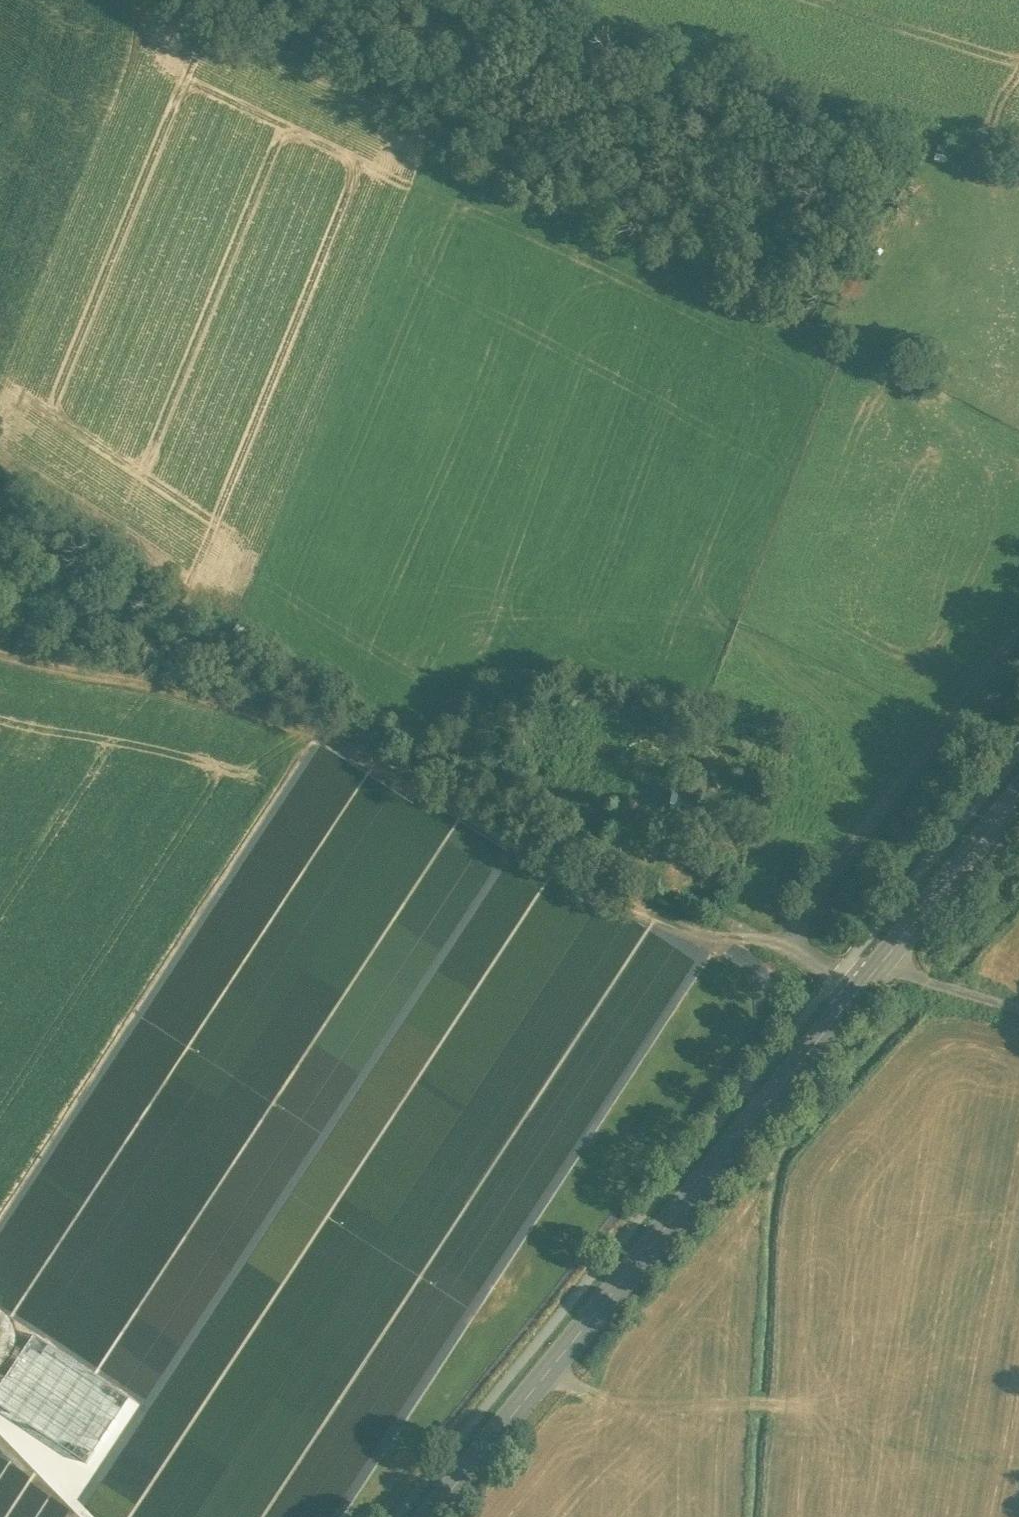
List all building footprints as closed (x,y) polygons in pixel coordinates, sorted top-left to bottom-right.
[(0,1361),(13,1314),(0,1311),(0,1361)]
